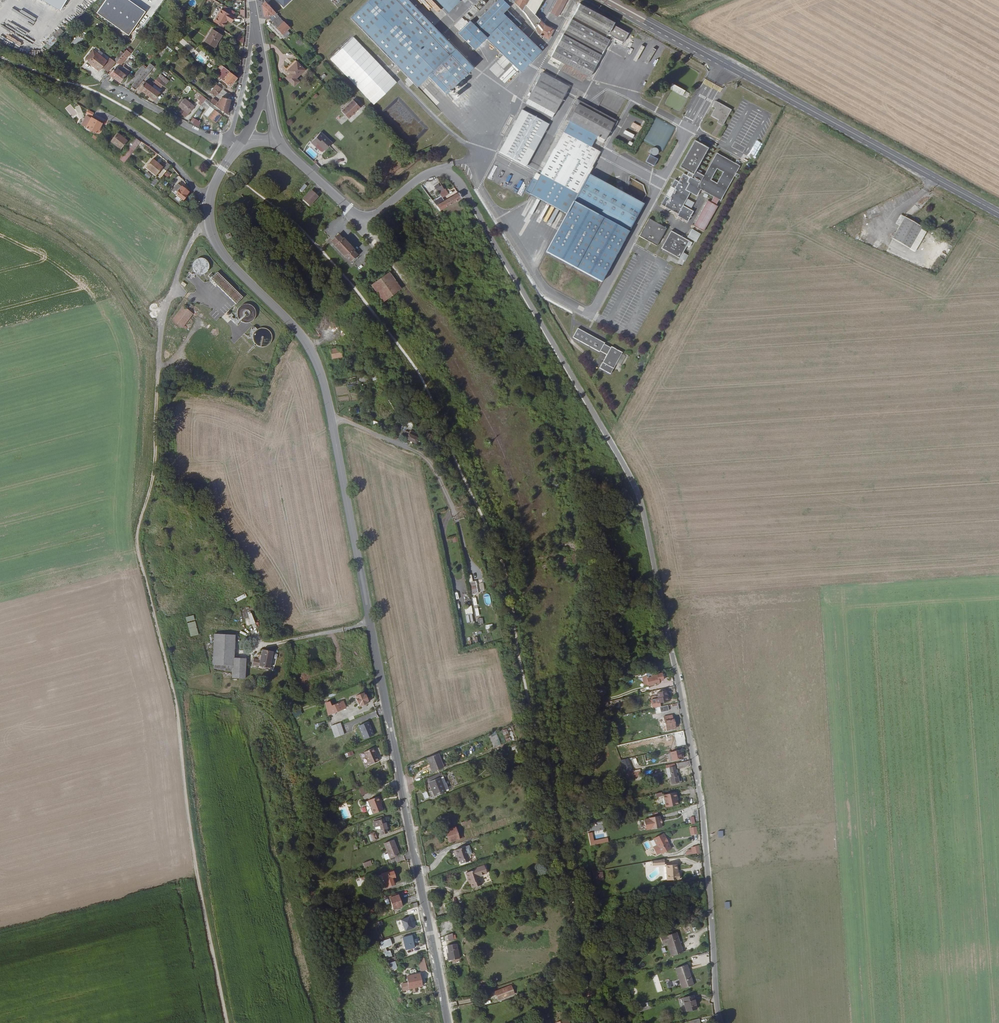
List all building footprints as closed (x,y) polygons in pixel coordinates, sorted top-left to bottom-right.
[(274,26),(282,33),(286,29),(284,27),(286,24),(263,0),(260,0),(258,2),(262,15),(264,17),(268,15),(270,17),(269,18),(275,24),(274,26)] [(469,70),(428,28),(401,0),(365,0),(346,18),(415,89),(423,79),(441,97),(469,70)] [(428,28),(443,13),(430,0),(401,0),(428,28)] [(459,0),(434,0),(447,13),(460,1),(459,0)] [(502,4),(505,1),(504,0),(488,0),(456,33),(473,49),(484,38),(518,71),(539,50),(500,11),(505,7),(502,4)] [(529,18),(539,31),(548,37),(553,28),(543,22),(535,12),(541,0),(511,0),(529,18)] [(550,14),(558,19),(568,0),(557,0),(550,14)] [(578,1),(572,11),(548,54),(545,59),(556,65),(559,60),(587,75),(607,37),(611,38),(613,35),(624,41),(630,29),(578,1)] [(235,14),(222,7),(215,20),(224,25),(228,18),(232,20),(235,14)] [(570,9),(546,53),(548,54),(572,11),(570,9)] [(70,19),(65,15),(58,22),(63,27),(70,19)] [(48,31),(54,36),(63,27),(58,22),(48,31)] [(222,34),(212,29),(205,41),(215,46),(222,34)] [(650,38),(643,33),(640,38),(648,42),(650,38)] [(394,83),(350,37),(329,57),(373,104),(394,83)] [(587,75),(590,76),(611,38),(607,37),(587,75)] [(166,45),(164,48),(171,54),(173,50),(166,45)] [(232,50),(231,61),(241,63),(242,52),(232,50)] [(110,59),(100,52),(91,64),(101,71),(110,59)] [(223,78),(231,85),(239,75),(217,59),(214,62),(222,68),(223,66),(229,71),(223,78)] [(294,61),(292,59),(285,65),(287,68),(294,61)] [(302,69),(294,61),(287,68),(295,76),(302,69)] [(149,68),(138,82),(135,86),(139,89),(157,65),(154,62),(149,68)] [(126,67),(123,71),(117,79),(122,83),(128,75),(127,74),(131,69),(127,66),(126,67)] [(146,66),(135,79),(138,82),(149,68),(146,66)] [(112,75),(110,74),(107,79),(111,81),(115,77),(117,79),(123,71),(118,67),(112,75)] [(296,82),(293,79),(295,76),(287,68),(285,70),(287,73),(283,78),(291,86),(296,82)] [(568,87),(540,71),(526,97),(553,112),(568,87)] [(170,81),(163,75),(159,79),(161,81),(159,83),(165,87),(170,81)] [(148,81),(143,88),(149,93),(154,86),(148,81)] [(223,85),(220,83),(219,82),(214,89),(216,90),(215,93),(216,94),(223,85)] [(682,97),(684,91),(671,84),(668,89),(682,97)] [(163,93),(154,86),(149,93),(158,99),(163,93)] [(203,99),(202,102),(204,104),(205,103),(210,97),(204,93),(201,97),(203,99)] [(722,117),(731,101),(717,94),(715,93),(712,97),(715,98),(710,107),(717,110),(715,113),(722,117)] [(214,97),(213,99),(214,100),(226,110),(229,112),(233,97),(224,95),(219,100),(214,97)] [(575,98),(563,119),(566,121),(576,103),(612,124),(614,121),(575,98)] [(198,106),(188,99),(183,106),(189,110),(186,114),(190,117),(198,106)] [(360,108),(352,99),(341,111),(349,119),(360,108)] [(211,115),(218,120),(226,110),(214,100),(212,103),(217,108),(211,115)] [(612,124),(576,103),(566,121),(527,193),(564,212),(543,250),(600,280),(641,202),(586,172),(598,151),(589,146),(594,136),(596,138),(594,141),(601,144),(612,124)] [(547,123),(520,108),(497,149),(525,164),(547,123)] [(630,110),(628,114),(642,118),(643,115),(630,110)] [(97,130),(98,129),(101,132),(105,126),(103,124),(103,123),(102,122),(104,121),(100,118),(101,116),(98,114),(96,116),(93,114),(89,112),(83,120),(87,123),(87,124),(92,128),(92,127),(97,130)] [(198,128),(201,123),(193,117),(190,122),(198,128)] [(676,127),(656,117),(643,141),(663,152),(676,127)] [(127,138),(118,130),(111,139),(121,146),(127,138)] [(134,134),(127,144),(129,146),(131,144),(137,136),(134,134)] [(334,144),(322,134),(313,145),(316,148),(317,148),(325,155),(334,144)] [(131,144),(134,147),(141,139),(137,136),(131,144)] [(704,232),(739,167),(716,154),(703,177),(696,174),(709,150),(696,143),(695,143),(692,149),(680,170),(694,177),(692,181),(684,176),(680,184),(676,182),(662,209),(689,224),(695,214),(684,207),(691,194),(698,197),(702,191),(709,195),(692,226),(704,232)] [(648,154),(654,157),(657,150),(651,147),(648,154)] [(162,163),(151,155),(145,163),(155,171),(162,163)] [(653,166),(656,159),(648,155),(644,162),(653,166)] [(187,188),(176,180),(171,187),(181,195),(187,188)] [(438,185),(434,188),(440,196),(441,198),(447,193),(444,189),(441,191),(439,188),(440,187),(438,185)] [(317,196),(311,191),(302,201),(309,207),(317,196)] [(460,198),(457,193),(444,202),(448,207),(460,198)] [(440,196),(432,201),(441,212),(448,207),(444,202),(441,198),(440,196)] [(886,203),(879,206),(882,214),(889,211),(886,203)] [(916,205),(908,210),(911,215),(919,209),(916,205)] [(920,228),(903,218),(890,240),(907,250),(920,228)] [(668,232),(650,222),(641,240),(658,250),(668,232)] [(233,232),(229,227),(224,231),(229,236),(233,232)] [(690,229),(686,238),(696,243),(700,234),(690,229)] [(344,239),(344,240),(339,234),(332,241),(336,246),(335,247),(345,257),(346,257),(349,261),(356,254),(353,250),(354,249),(344,239)] [(690,244),(672,234),(663,251),(681,261),(690,244)] [(192,262),(198,277),(211,272),(205,257),(192,262)] [(237,304),(244,297),(217,272),(210,279),(237,304)] [(396,291),(384,276),(376,282),(388,298),(396,291)] [(184,307),(181,305),(173,319),(179,323),(183,323),(191,311),(189,310),(192,304),(188,301),(184,307)] [(245,322),(255,321),(254,306),(236,308),(237,318),(245,317),(245,322)] [(621,349),(576,325),(571,335),(604,352),(598,364),(610,370),(621,349)] [(344,359),(342,349),(332,351),(334,361),(344,359)] [(414,430),(408,427),(407,430),(405,437),(415,441),(418,436),(413,433),(414,430)] [(245,593),(234,599),(236,602),(247,597),(245,593)] [(191,636),(199,634),(195,621),(188,623),(191,636)] [(269,668),(273,651),(262,649),(259,659),(253,658),(252,660),(234,657),(234,659),(207,655),(206,662),(227,665),(227,670),(232,671),(232,672),(248,675),(249,667),(233,664),(234,661),(254,665),(269,668)] [(648,682),(648,683),(658,681),(657,678),(662,677),(661,671),(651,673),(650,670),(645,671),(646,673),(648,682)] [(667,700),(665,690),(657,692),(658,702),(667,700)] [(360,707),(368,703),(367,701),(368,701),(365,695),(365,696),(364,693),(356,697),(357,699),(356,700),(360,707)] [(328,716),(346,708),(344,701),(326,709),(328,716)] [(664,730),(675,728),(672,714),(661,716),(664,730)] [(368,721),(358,725),(364,739),(374,735),(368,721)] [(344,733),(341,724),(332,728),(333,731),(335,737),(344,733)] [(379,760),(374,747),(364,752),(369,765),(379,760)] [(671,753),(672,760),(672,761),(683,759),(681,750),(671,752),(671,753)] [(442,768),(436,755),(427,759),(430,766),(428,767),(431,773),(442,768)] [(620,759),(625,773),(633,772),(628,757),(620,759)] [(677,777),(674,764),(666,765),(667,768),(670,768),(672,779),(671,779),(672,784),(679,783),(678,776),(677,777)] [(625,773),(630,785),(631,785),(630,777),(641,775),(640,771),(633,772),(625,773)] [(442,777),(441,773),(426,779),(431,791),(428,792),(431,798),(445,792),(439,778),(442,777)] [(439,778),(445,792),(448,791),(442,777),(439,778)] [(676,797),(675,792),(663,795),(665,807),(677,805),(675,797),(676,797)] [(379,802),(379,801),(378,797),(367,801),(368,801),(373,814),(382,810),(380,804),(379,802)] [(649,819),(651,828),(651,829),(662,827),(661,822),(660,819),(659,815),(649,817),(649,819)] [(383,822),(378,823),(373,825),(375,831),(381,830),(382,836),(387,834),(386,830),(387,830),(385,824),(384,825),(383,822)] [(447,843),(462,839),(458,827),(444,831),(447,843)] [(663,833),(662,834),(669,849),(670,848),(663,833)] [(669,849),(662,834),(653,838),(660,853),(669,849)] [(655,856),(660,853),(653,838),(644,843),(650,855),(655,856)] [(387,852),(389,859),(399,856),(393,841),(384,844),(387,852)] [(685,855),(700,852),(698,845),(694,846),(691,847),(691,850),(686,850),(687,851),(685,852),(685,855)] [(461,865),(467,862),(465,859),(467,858),(466,855),(463,847),(453,851),(455,855),(456,858),(457,861),(459,860),(461,865)] [(679,873),(677,873),(676,870),(677,870),(676,865),(664,867),(667,882),(680,879),(679,873)] [(483,866),(475,869),(475,870),(477,877),(486,874),(483,866)] [(468,880),(469,884),(471,889),(480,886),(477,877),(475,870),(465,874),(467,880),(468,880)] [(604,870),(594,871),(595,879),(604,878),(604,870)] [(396,878),(395,871),(384,873),(387,887),(395,885),(394,879),(396,878)] [(399,906),(397,894),(389,896),(391,908),(399,906)] [(410,917),(402,920),(407,931),(415,928),(410,917)] [(671,957),(683,953),(677,933),(661,938),(662,944),(667,942),(671,957)] [(414,947),(412,935),(403,937),(406,949),(414,947)] [(392,944),(390,939),(380,943),(386,958),(391,956),(390,951),(386,952),(385,947),(389,946),(392,944)] [(446,946),(448,954),(449,961),(458,959),(455,944),(446,946)] [(449,961),(448,954),(446,954),(448,963),(459,961),(458,959),(449,961)] [(693,986),(687,966),(675,969),(681,990),(693,986)] [(399,984),(400,991),(406,990),(406,988),(411,988),(415,987),(421,986),(419,975),(405,977),(405,983),(399,984)] [(652,976),(658,993),(663,992),(657,975),(652,976)] [(513,990),(511,986),(494,992),(496,996),(513,990)] [(696,1008),(692,994),(682,997),(686,1011),(696,1008)]
